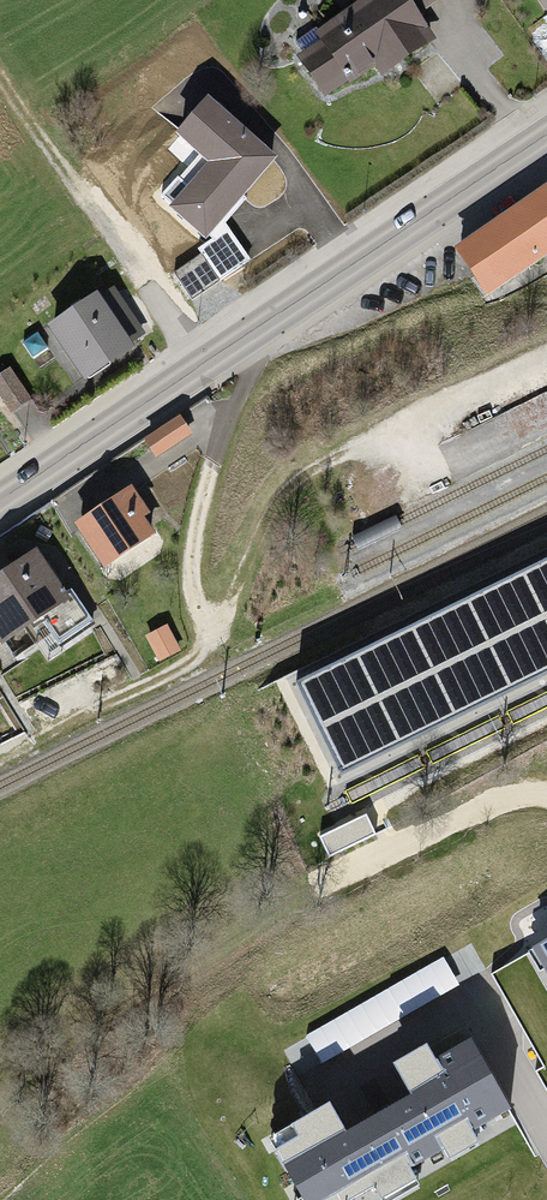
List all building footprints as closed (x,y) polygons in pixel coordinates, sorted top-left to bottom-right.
[(313,40),(321,52),(300,65),(328,108),(429,44),(401,0),(377,0),(313,40)] [(546,18),(546,0),(536,0),(546,18)] [(275,155),(208,97),(178,132),(211,161),(172,205),(206,235),(275,155)] [(458,246),(488,290),(546,250),(546,186),(458,246)] [(228,230),(200,248),(204,254),(177,273),(193,296),(248,258),(228,230)] [(95,304),(43,335),(79,395),(131,363),(95,304)] [(178,427),(147,447),(159,465),(190,445),(178,427)] [(130,501),(76,535),(105,581),(159,547),(130,501)] [(297,682),(342,772),(546,671),(546,558),(297,682)] [(0,586),(0,649),(2,652),(63,613),(32,565),(0,586)] [(534,946),(546,970),(546,939),(534,946)] [(267,1141),(300,1199),(379,1199),(518,1123),(467,1031),(267,1141)]
